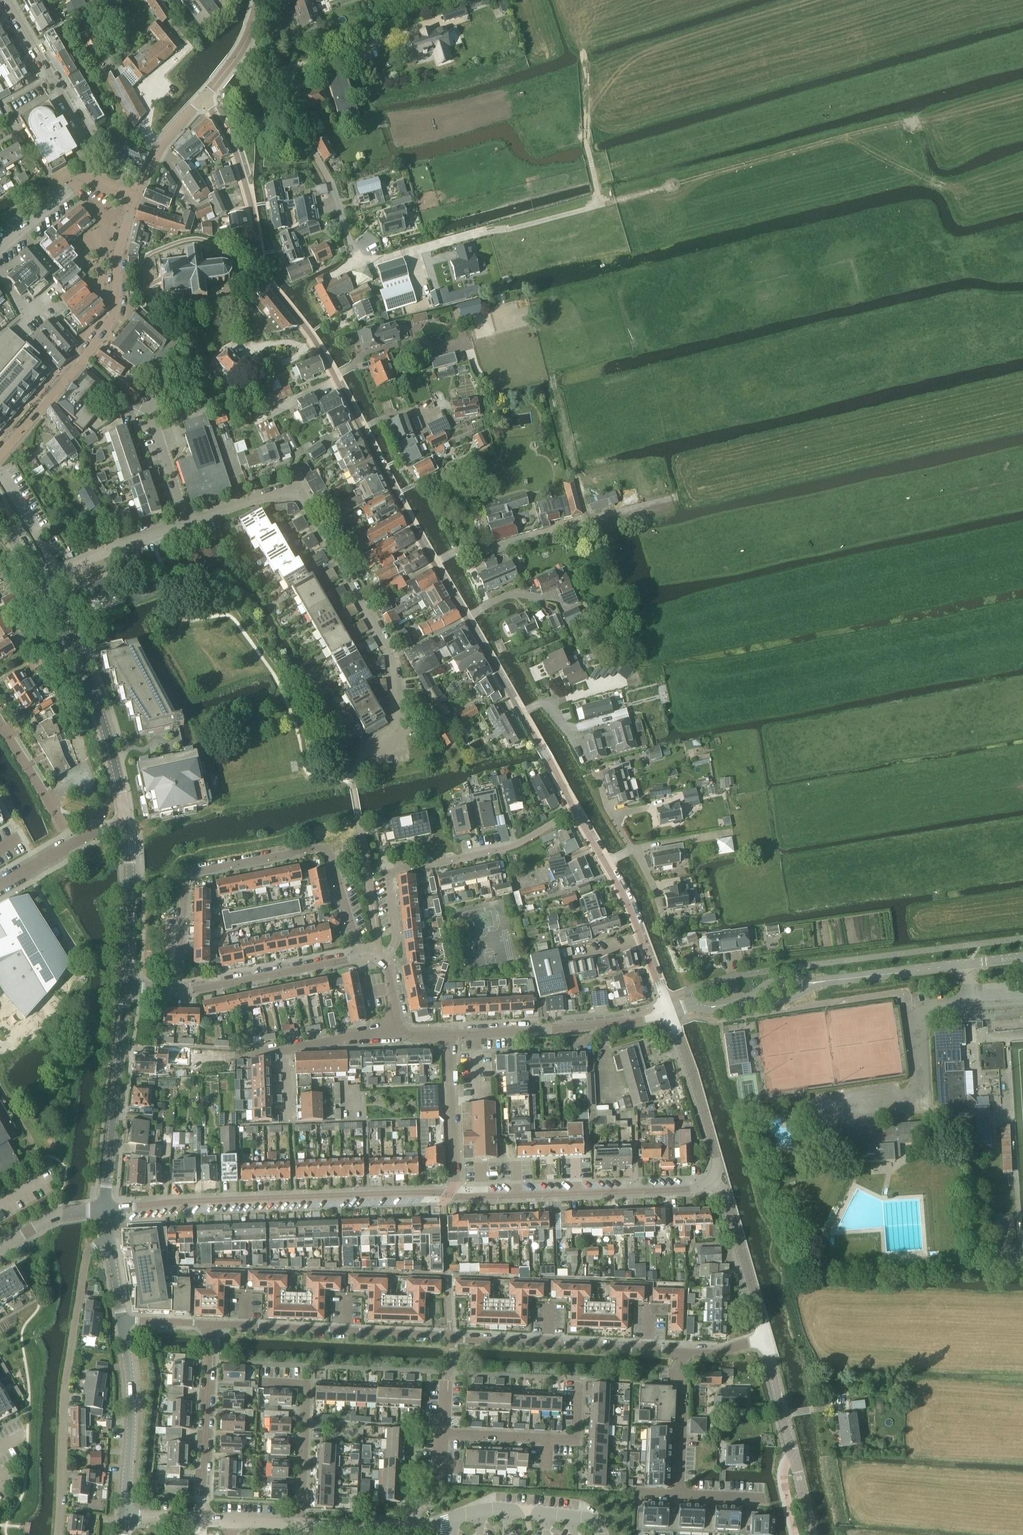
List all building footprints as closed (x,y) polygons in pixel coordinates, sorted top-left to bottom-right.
[(24,3),(30,13),(42,6),(39,0),(29,0),(24,3)] [(71,4),(74,10),(84,4),(82,0),(79,0),(71,4)] [(181,46),(162,24),(171,16),(161,0),(146,0),(159,21),(150,28),(161,42),(150,51),(146,46),(143,49),(146,53),(142,56),(141,54),(134,59),(132,56),(123,64),(127,69),(120,74),(122,77),(115,81),(110,72),(104,75),(133,128),(145,113),(132,88),(181,46)] [(180,0),(183,4),(195,20),(204,12),(201,8),(211,0),(180,0)] [(204,12),(195,20),(202,29),(203,29),(221,14),(211,0),(201,8),(204,12)] [(319,24),(311,0),(310,0),(294,5),(302,29),(319,24)] [(84,4),(74,10),(77,15),(88,9),(87,8),(84,4)] [(42,6),(30,13),(36,23),(48,16),(42,6)] [(465,7),(453,11),(455,18),(468,14),(465,7)] [(455,18),(453,11),(442,14),(444,22),(455,18)] [(48,16),(36,23),(42,33),(54,26),(58,24),(52,14),(48,16)] [(419,37),(409,40),(415,58),(422,55),(423,56),(426,55),(426,54),(433,52),(436,59),(449,56),(446,48),(448,47),(443,30),(432,33),(431,30),(418,34),(419,37)] [(56,57),(67,51),(57,34),(55,31),(44,37),(50,48),(51,48),(56,57)] [(89,32),(82,36),(92,54),(99,50),(89,32)] [(0,42),(0,55),(12,48),(7,38),(0,42)] [(18,58),(12,48),(0,55),(0,56),(5,65),(18,58)] [(68,78),(79,72),(67,51),(56,57),(59,63),(65,73),(65,74),(66,74),(68,78)] [(5,65),(1,68),(7,77),(11,75),(24,68),(18,58),(5,65)] [(11,75),(7,77),(13,88),(17,85),(30,78),(24,68),(11,75)] [(80,99),(91,93),(79,72),(68,78),(74,89),(80,99)] [(340,122),(359,117),(345,73),(326,78),(340,122)] [(310,80),(298,84),(300,89),(311,85),(310,80)] [(11,95),(10,95),(8,90),(0,94),(0,101),(11,95)] [(307,108),(326,102),(322,90),(303,96),(307,108)] [(95,125),(106,119),(91,93),(80,99),(80,100),(81,100),(89,114),(88,115),(95,125)] [(49,105),(20,121),(26,131),(27,131),(52,174),(66,166),(62,159),(68,156),(71,145),(64,132),(68,130),(65,126),(62,120),(58,123),(54,115),(55,115),(49,105)] [(327,107),(319,110),(322,120),(330,117),(327,107)] [(311,121),(303,125),(311,139),(314,145),(324,163),(335,157),(325,139),(322,134),(321,134),(314,122),(319,120),(316,112),(309,114),(311,121)] [(207,119),(191,133),(194,137),(205,150),(211,145),(212,147),(214,146),(221,159),(229,155),(220,137),(207,119)] [(179,146),(174,152),(184,162),(177,167),(183,178),(182,179),(195,201),(199,203),(208,197),(212,195),(195,170),(197,169),(191,161),(192,160),(191,160),(205,150),(194,137),(181,147),(179,146)] [(126,144),(116,165),(137,176),(148,155),(126,144)] [(7,153),(14,166),(24,160),(25,163),(30,160),(25,150),(20,153),(17,147),(7,153)] [(0,157),(0,164),(4,171),(14,166),(7,153),(0,157)] [(218,189),(237,182),(232,168),(213,175),(218,189)] [(149,186),(144,198),(169,208),(173,196),(177,188),(168,174),(165,179),(170,186),(168,192),(170,192),(169,195),(149,186)] [(279,184),(266,186),(269,201),(277,199),(278,203),(283,202),(289,201),(287,195),(285,196),(284,188),(299,185),(299,184),(297,176),(297,174),(281,177),(283,185),(280,185),(279,184)] [(377,179),(351,186),(354,198),(355,198),(356,201),(353,201),(352,208),(355,208),(360,207),(360,205),(369,202),(367,194),(380,191),(377,179)] [(225,195),(203,203),(205,209),(210,207),(213,215),(230,209),(225,195)] [(277,199),(269,201),(272,218),(273,225),(274,225),(275,229),(288,227),(284,206),(295,204),(299,228),(306,225),(316,222),(311,197),(289,201),(283,202),(278,203),(277,199)] [(403,199),(391,203),(392,208),(411,202),(410,197),(403,199)] [(140,206),(135,223),(145,226),(153,228),(158,230),(158,231),(177,236),(178,233),(190,232),(195,216),(184,213),(182,219),(140,206)] [(80,207),(66,219),(79,234),(93,222),(90,218),(80,207)] [(385,219),(378,221),(382,237),(410,229),(404,207),(383,212),(385,219)] [(236,239),(234,230),(247,228),(244,213),(229,216),(231,227),(219,229),(221,239),(225,238),(226,240),(236,239)] [(66,219),(52,230),(65,245),(71,240),(72,239),(79,234),(66,219)] [(316,222),(306,225),(309,233),(319,230),(316,222)] [(129,242),(129,243),(140,246),(141,242),(146,243),(149,234),(143,233),(145,226),(135,223),(129,242)] [(211,224),(201,224),(203,236),(212,238),(211,224)] [(299,228),(280,235),(287,254),(300,250),(299,247),(295,238),(309,233),(306,225),(299,228)] [(49,242),(42,248),(62,273),(63,273),(72,264),(73,264),(78,260),(65,245),(52,230),(45,237),(49,242)] [(330,242),(311,251),(318,265),(332,258),(329,250),(333,248),(330,242)] [(128,253),(128,254),(138,254),(140,246),(129,243),(128,253)] [(300,250),(287,254),(290,263),(303,259),(302,256),(304,255),(303,250),(301,246),(299,247),(300,250)] [(470,246),(455,250),(455,251),(456,250),(458,261),(451,263),(451,262),(450,262),(451,267),(453,275),(454,275),(455,280),(456,280),(478,273),(479,274),(478,269),(484,267),(482,258),(475,260),(474,255),(473,256),(470,246)] [(33,299),(48,286),(43,280),(54,271),(33,247),(20,258),(25,264),(8,278),(16,287),(14,289),(20,297),(26,291),(33,299)] [(186,258),(158,261),(163,296),(190,292),(191,298),(206,296),(205,283),(222,280),(228,277),(231,272),(231,267),(226,263),(220,261),(202,263),(200,249),(185,251),(186,258)] [(128,254),(128,263),(138,262),(138,254),(128,254)] [(402,258),(376,266),(381,283),(407,275),(402,258)] [(291,281),(312,272),(306,259),(285,267),(291,281)] [(62,273),(53,280),(66,295),(81,282),(83,280),(79,276),(81,274),(73,264),(72,264),(63,273),(62,273)] [(329,282),(325,274),(315,280),(319,287),(314,289),(330,318),(350,308),(343,295),(353,290),(345,274),(329,282)] [(384,290),(379,291),(386,312),(416,303),(407,275),(381,283),(384,290)] [(66,295),(60,299),(73,314),(93,296),(92,294),(81,282),(66,295)] [(369,297),(372,296),(371,295),(368,288),(350,295),(353,304),(369,297)] [(447,289),(431,293),(435,308),(462,301),(459,291),(449,294),(447,289)] [(256,336),(277,332),(297,326),(269,291),(254,304),(267,320),(252,326),(256,336)] [(73,314),(64,321),(77,336),(106,311),(93,296),(73,314)] [(470,302),(458,306),(461,318),(465,317),(481,313),(479,302),(478,300),(472,302),(470,302)] [(358,322),(373,316),(367,301),(352,307),(358,322)] [(112,346),(112,347),(125,356),(123,359),(150,379),(155,382),(178,343),(153,321),(140,310),(129,323),(131,324),(112,346)] [(386,313),(378,315),(380,322),(388,320),(386,313)] [(59,370),(72,358),(67,353),(77,345),(54,320),(41,331),(44,334),(35,342),(59,370)] [(378,328),(359,333),(361,340),(364,340),(366,349),(380,346),(380,345),(408,337),(404,322),(378,329),(378,328)] [(246,340),(254,337),(249,323),(241,326),(246,340)] [(0,433),(6,426),(5,425),(9,421),(10,421),(16,415),(15,414),(24,404),(25,405),(36,392),(35,392),(39,387),(40,388),(46,381),(45,380),(49,376),(45,372),(46,372),(24,353),(28,348),(8,330),(0,337),(0,432),(0,433)] [(103,348),(94,358),(106,367),(110,362),(108,361),(110,359),(111,360),(114,356),(103,348)] [(232,377),(243,367),(228,351),(217,361),(226,370),(224,372),(229,378),(231,376),(232,377)] [(388,351),(370,359),(374,368),(371,369),(376,380),(375,382),(377,387),(394,380),(387,363),(392,361),(388,351)] [(454,354),(442,357),(445,367),(456,364),(454,354)] [(110,362),(106,367),(120,377),(129,366),(114,356),(111,360),(110,359),(108,361),(110,362)] [(301,379),(323,371),(318,357),(296,365),(301,379)] [(445,367),(442,357),(431,360),(434,370),(445,367)] [(453,370),(437,374),(438,380),(454,376),(453,370)] [(86,371),(57,405),(76,421),(73,425),(82,432),(96,417),(84,407),(103,385),(86,371)] [(150,379),(145,388),(149,391),(155,382),(150,379)] [(119,390),(120,390),(135,402),(142,393),(127,380),(119,390)] [(278,382),(271,385),(274,393),(281,390),(278,382)] [(290,386),(284,388),(287,397),(293,395),(290,386)] [(313,393),(297,401),(302,410),(297,412),(304,425),(342,406),(343,406),(336,392),(318,400),(320,403),(318,403),(313,393)] [(455,419),(478,415),(476,400),(452,403),(455,419)] [(50,454),(41,460),(49,472),(58,465),(59,466),(69,459),(71,461),(73,462),(77,459),(77,457),(75,454),(82,450),(74,440),(80,436),(75,429),(73,430),(55,404),(47,414),(63,437),(46,448),(50,454)] [(342,407),(327,415),(334,429),(337,427),(343,439),(350,434),(345,423),(349,421),(342,407)] [(494,412),(491,420),(498,422),(501,421),(502,417),(500,414),(494,412)] [(224,413),(213,416),(215,421),(226,417),(224,413)] [(210,427),(206,415),(183,423),(187,434),(185,435),(192,457),(178,461),(186,487),(192,505),(232,492),(231,487),(211,427),(210,427)] [(405,416),(388,422),(392,431),(409,425),(405,416)] [(215,421),(216,426),(228,422),(226,417),(215,421)] [(433,437),(444,432),(450,429),(445,417),(427,425),(430,432),(433,437)] [(269,424),(267,420),(256,425),(264,443),(280,435),(274,421),(269,424)] [(418,421),(412,423),(416,432),(422,429),(418,421)] [(111,442),(133,435),(129,436),(127,431),(131,429),(130,425),(108,432),(111,442)] [(409,425),(392,431),(396,442),(404,439),(404,440),(407,439),(408,441),(415,438),(413,434),(413,435),(409,425)] [(343,439),(335,445),(338,452),(360,441),(360,440),(359,441),(354,430),(350,434),(343,439)] [(290,431),(283,434),(288,445),(289,445),(291,451),(298,448),(290,431)] [(432,435),(424,439),(427,444),(428,444),(429,443),(431,448),(447,440),(443,432),(432,437),(432,435)] [(95,434),(84,440),(88,448),(99,441),(95,434)] [(115,452),(132,446),(130,441),(134,439),(133,435),(111,442),(115,452)] [(480,435),(472,439),(478,450),(486,446),(480,435)] [(404,440),(396,444),(401,455),(418,446),(421,445),(420,444),(424,442),(421,436),(415,438),(408,441),(407,439),(404,440)] [(338,452),(337,452),(342,461),(342,460),(364,449),(360,441),(338,452)] [(320,443),(308,452),(314,461),(326,452),(320,443)] [(275,446),(267,448),(272,464),(280,461),(279,458),(292,454),(291,451),(289,445),(288,445),(276,449),(275,446)] [(118,462),(139,455),(138,450),(134,452),(132,446),(115,452),(118,462)] [(418,446),(401,455),(406,466),(424,458),(418,446)] [(272,464),(267,448),(258,451),(259,454),(247,458),(250,468),(263,464),(264,467),(272,464)] [(364,449),(342,460),(347,469),(369,458),(369,457),(368,458),(364,449)] [(444,449),(435,453),(437,457),(440,457),(444,455),(445,453),(444,450),(444,449)] [(240,465),(248,463),(244,451),(236,453),(240,465)] [(121,472),(139,466),(137,460),(141,459),(139,455),(118,462),(121,472)] [(103,456),(96,458),(97,464),(105,461),(103,456)] [(438,469),(431,457),(428,459),(427,459),(413,466),(420,479),(434,472),(434,471),(438,469)] [(346,470),(344,471),(346,474),(348,473),(351,478),(351,477),(373,466),(369,458),(347,469),(346,469),(346,470)] [(306,463),(298,467),(301,473),(304,478),(307,483),(319,477),(315,471),(312,473),(309,469),(306,463)] [(124,482),(152,472),(151,467),(140,471),(139,466),(121,472),(124,482)] [(373,466),(351,477),(351,478),(355,486),(377,475),(373,467),(373,466)] [(150,477),(154,476),(152,472),(124,482),(127,481),(130,491),(136,489),(135,489),(141,487),(152,483),(150,477)] [(386,487),(383,483),(379,474),(359,484),(361,487),(362,489),(353,493),(356,499),(348,503),(347,502),(333,509),(329,503),(321,508),(329,523),(365,505),(364,503),(388,492),(387,490),(386,487)] [(319,477),(307,483),(310,489),(322,482),(319,477)] [(322,482),(310,489),(313,494),(325,487),(322,482)] [(563,484),(566,496),(537,503),(540,515),(539,515),(543,530),(550,528),(549,522),(581,514),(573,482),(563,484)] [(159,492),(160,496),(161,496),(158,487),(154,488),(152,483),(141,487),(135,489),(136,489),(139,499),(159,492)] [(325,487),(313,494),(316,499),(328,493),(325,487)] [(79,494),(90,511),(99,505),(89,488),(79,494)] [(107,492),(110,497),(117,495),(115,489),(107,492)] [(157,497),(160,496),(159,492),(139,499),(142,508),(159,502),(157,497)] [(614,492),(586,501),(589,512),(618,503),(614,492)] [(328,493),(316,499),(320,505),(331,499),(328,493)] [(371,502),(361,508),(367,519),(372,517),(373,517),(378,515),(378,514),(374,516),(372,512),(376,510),(393,501),(389,493),(371,502)] [(117,495),(110,497),(115,505),(116,505),(122,503),(120,498),(119,499),(117,495)] [(517,535),(515,526),(511,511),(528,506),(525,495),(484,507),(494,542),(517,535)] [(378,515),(373,517),(377,525),(382,522),(381,519),(397,511),(398,511),(393,501),(376,510),(378,514),(378,515)] [(159,502),(142,508),(145,518),(166,511),(164,507),(161,508),(159,502)] [(287,504),(281,505),(281,511),(287,511),(287,516),(291,516),(299,511),(295,505),(295,504),(294,504),(293,504),(292,504),(287,504)] [(252,511),(239,519),(242,524),(241,524),(246,533),(267,521),(262,512),(261,512),(259,508),(251,509),(252,511)] [(131,512),(123,515),(129,523),(133,522),(135,522),(131,512)] [(398,515),(352,540),(343,545),(350,559),(406,528),(398,515)] [(293,523),(285,527),(288,532),(295,528),(305,522),(303,517),(293,523)] [(337,535),(344,531),(338,520),(331,525),(337,535)] [(267,521),(246,533),(251,542),(275,528),(272,530),(267,521)] [(305,522),(295,528),(299,533),(309,528),(305,522)] [(275,528),(251,542),(255,540),(260,549),(280,537),(275,528)] [(575,540),(587,538),(585,529),(573,532),(575,540)] [(391,563),(393,562),(390,557),(414,543),(408,531),(362,557),(369,570),(380,564),(383,570),(375,575),(381,586),(398,576),(391,563)] [(343,545),(352,540),(348,532),(338,537),(343,545)] [(312,534),(302,540),(305,545),(315,539),(312,534)] [(608,536),(597,536),(598,544),(608,543),(608,536)] [(280,537),(260,549),(265,557),(285,546),(280,537)] [(315,539),(305,545),(308,551),(319,545),(315,539)] [(285,546),(265,557),(270,566),(290,554),(285,546)] [(315,563),(325,557),(323,552),(312,558),(315,563)] [(391,563),(398,576),(404,573),(406,577),(427,565),(420,553),(400,564),(398,562),(394,564),(393,562),(391,563)] [(290,554),(270,566),(274,575),(298,561),(298,560),(295,562),(290,554)] [(325,557),(315,563),(312,564),(315,569),(328,562),(325,557)] [(494,557),(483,561),(487,570),(497,566),(494,557)] [(298,561),(274,575),(275,575),(278,573),(283,581),(304,569),(298,561)] [(511,562),(479,576),(486,593),(518,579),(511,562)] [(304,569),(283,581),(288,590),(312,576),(308,578),(304,569)] [(332,569),(322,575),(325,581),(336,575),(332,569)] [(414,580),(406,584),(409,589),(412,588),(417,596),(421,593),(437,584),(430,571),(414,580)] [(559,579),(556,572),(536,580),(542,595),(562,587),(565,593),(560,595),(564,604),(570,606),(577,603),(566,576),(559,579)] [(336,575),(325,581),(328,585),(338,579),(336,575)] [(312,576),(288,590),(288,591),(291,589),(296,597),(317,585),(312,576)] [(401,578),(390,584),(396,594),(406,588),(401,578)] [(89,601),(95,598),(113,590),(108,579),(84,589),(89,601)] [(449,600),(440,584),(392,611),(384,616),(383,617),(391,629),(399,625),(402,623),(398,615),(423,601),(426,605),(427,609),(430,608),(432,607),(433,608),(438,604),(439,606),(448,601),(449,600)] [(317,585),(296,597),(301,605),(322,593),(317,585)] [(380,605),(387,601),(396,596),(390,585),(376,593),(375,592),(372,593),(380,605)] [(332,593),(326,596),(329,601),(335,597),(345,591),(342,586),(332,592),(332,593)] [(345,591),(335,597),(338,603),(348,597),(345,591)] [(16,592),(2,601),(5,607),(20,598),(16,592)] [(322,593),(301,605),(306,614),(327,602),(324,597),(322,593)] [(384,616),(392,611),(387,601),(380,605),(378,606),(384,616)] [(448,614),(456,610),(448,601),(439,606),(438,604),(433,608),(432,607),(430,608),(432,612),(433,611),(437,616),(441,614),(443,616),(448,614)] [(327,602),(306,614),(311,623),(332,611),(327,602)] [(352,604),(342,610),(345,615),(355,609),(352,604)] [(355,609),(345,615),(348,620),(358,614),(355,609)] [(578,609),(572,611),(577,621),(582,619),(578,609)] [(448,614),(443,616),(444,617),(419,627),(424,637),(444,629),(461,620),(456,610),(448,614)] [(332,611),(311,623),(316,631),(337,619),(332,611)] [(540,628),(534,615),(526,619),(524,616),(505,625),(509,635),(511,634),(511,636),(516,633),(516,632),(525,627),(528,633),(540,628)] [(558,615),(552,618),(558,632),(558,633),(560,636),(561,636),(566,634),(558,615)] [(4,637),(11,633),(1,616),(0,616),(0,644),(0,645),(0,661),(14,652),(7,640),(7,641),(4,637)] [(337,619),(316,631),(321,640),(342,628),(337,619)] [(355,632),(365,626),(362,621),(352,627),(355,632)] [(430,640),(404,654),(418,678),(424,674),(439,666),(433,654),(445,647),(452,659),(452,660),(469,651),(476,647),(463,624),(440,636),(443,642),(437,645),(430,640)] [(401,628),(399,625),(391,629),(393,633),(401,628)] [(365,626),(355,632),(358,637),(368,631),(365,626)] [(342,628),(321,640),(326,649),(347,637),(342,628)] [(400,647),(410,641),(404,629),(394,635),(400,647)] [(347,637),(326,649),(331,657),(352,645),(347,637)] [(372,638),(362,644),(365,649),(375,644),(372,638)] [(122,640),(90,647),(95,658),(95,659),(101,658),(101,660),(106,659),(109,675),(114,674),(118,691),(122,690),(126,706),(130,705),(134,722),(139,721),(142,735),(147,760),(139,761),(140,765),(137,766),(139,778),(139,779),(143,778),(145,788),(141,789),(142,790),(146,808),(142,809),(143,817),(147,816),(148,820),(160,817),(171,815),(172,815),(172,814),(183,812),(185,812),(195,810),(196,810),(196,809),(208,807),(207,803),(211,803),(209,794),(205,795),(201,777),(202,777),(201,776),(198,777),(196,767),(199,766),(199,765),(196,753),(193,754),(192,750),(184,752),(178,726),(183,725),(182,720),(181,715),(170,718),(169,711),(164,712),(160,696),(156,697),(152,680),(148,681),(144,665),(139,666),(137,654),(140,652),(136,643),(125,646),(122,640)] [(375,644),(365,649),(368,655),(378,649),(375,644)] [(352,645),(331,657),(336,666),(357,654),(352,645)] [(34,655),(40,652),(36,646),(33,648),(32,652),(34,655)] [(469,651),(452,660),(459,673),(466,670),(467,671),(485,662),(476,647),(469,651)] [(566,661),(562,651),(548,657),(549,661),(543,663),(549,677),(562,672),(564,678),(566,678),(569,687),(587,679),(584,673),(580,675),(579,672),(580,671),(574,658),(566,661)] [(38,654),(25,661),(31,672),(44,665),(38,654)] [(357,654),(336,666),(341,675),(362,663),(357,654)] [(362,663),(341,675),(346,684),(367,672),(372,669),(367,660),(362,663)] [(485,662),(467,671),(473,684),(490,675),(491,674),(485,662)] [(597,667),(590,677),(595,681),(599,676),(604,679),(607,675),(612,678),(615,673),(627,680),(632,671),(633,670),(631,668),(622,663),(619,667),(613,664),(610,669),(605,665),(602,670),(597,667)] [(20,672),(7,680),(13,690),(26,682),(22,676),(25,675),(22,670),(20,672)] [(367,672),(346,684),(351,692),(365,684),(372,680),(367,672)] [(426,676),(419,680),(426,692),(432,688),(426,676)] [(480,685),(474,689),(480,699),(486,695),(487,699),(490,697),(493,703),(501,698),(497,693),(500,691),(492,677),(479,684),(480,685)] [(26,682),(13,690),(19,700),(32,692),(36,690),(30,679),(26,682)] [(369,682),(344,696),(349,704),(370,693),(374,690),(369,682)] [(426,693),(425,694),(433,706),(434,708),(436,708),(445,702),(435,687),(426,693)] [(32,692),(19,700),(26,711),(38,703),(42,700),(36,690),(32,692)] [(370,693),(349,704),(354,713),(375,701),(370,693)] [(42,710),(52,704),(49,699),(39,705),(42,710)] [(375,701),(354,713),(359,721),(380,710),(375,701)] [(608,701),(581,709),(585,721),(612,714),(608,701)] [(442,704),(437,707),(443,717),(448,714),(442,704)] [(489,709),(485,712),(496,730),(500,738),(503,736),(509,747),(525,738),(521,731),(515,721),(511,714),(505,717),(504,715),(498,704),(489,709)] [(461,715),(459,716),(463,723),(478,715),(474,706),(460,714),(461,715)] [(38,724),(54,714),(50,707),(34,716),(38,724)] [(380,710),(359,721),(364,731),(367,735),(367,736),(388,724),(385,719),(380,710)] [(599,733),(585,737),(591,760),(603,757),(602,751),(615,747),(617,754),(636,748),(628,720),(609,726),(611,732),(600,735),(599,733)] [(641,722),(635,724),(637,733),(643,731),(641,722)] [(38,727),(31,731),(52,767),(64,760),(58,743),(61,741),(56,727),(52,728),(51,723),(38,727)] [(446,748),(454,744),(448,734),(441,738),(446,748)] [(699,741),(684,745),(686,752),(701,749),(699,741)] [(657,748),(649,750),(650,756),(654,755),(655,760),(661,758),(658,747),(658,748),(657,748)] [(613,772),(603,775),(606,787),(625,781),(628,781),(626,770),(630,769),(628,762),(612,767),(613,772)] [(548,781),(545,775),(531,782),(541,801),(545,799),(550,810),(559,806),(553,795),(555,794),(549,781),(548,781)] [(518,781),(507,783),(505,776),(497,777),(499,785),(499,786),(502,785),(504,792),(505,799),(506,799),(507,807),(523,803),(518,781)] [(497,777),(490,779),(492,786),(499,785),(497,777)] [(733,786),(732,778),(719,780),(720,790),(730,789),(730,787),(733,786)] [(625,781),(606,787),(609,799),(620,796),(621,801),(622,805),(639,800),(638,797),(636,790),(631,791),(628,781),(625,781)] [(670,789),(653,791),(654,798),(671,795),(670,789)] [(697,794),(683,797),(685,804),(698,801),(697,794)] [(479,802),(472,803),(477,827),(483,826),(484,829),(494,827),(492,818),(501,816),(498,802),(497,798),(488,800),(489,804),(480,806),(479,802)] [(462,809),(451,812),(453,820),(452,822),(453,826),(454,828),(456,835),(470,832),(469,829),(477,827),(472,803),(461,805),(462,809)] [(682,820),(679,805),(671,806),(664,807),(664,808),(656,810),(659,825),(672,823),(672,824),(674,825),(679,824),(680,822),(680,821),(682,820)] [(430,835),(426,813),(387,822),(388,826),(390,833),(393,833),(395,842),(430,835)] [(579,849),(568,828),(563,830),(563,828),(540,839),(543,844),(557,838),(566,856),(579,849)] [(672,866),(671,864),(680,863),(678,856),(683,855),(682,845),(659,849),(660,854),(652,855),(654,867),(662,866),(662,868),(672,866)] [(564,859),(548,862),(549,871),(554,882),(559,880),(564,878),(572,874),(574,873),(575,876),(588,870),(583,858),(568,865),(565,866),(564,859)] [(498,864),(485,866),(488,878),(496,876),(498,886),(494,887),(496,897),(512,893),(509,883),(502,885),(498,864)] [(485,866),(473,869),(476,880),(488,878),(485,866)] [(287,869),(290,884),(302,881),(299,867),(287,869)] [(279,886),(290,884),(287,869),(276,871),(279,886)] [(473,869),(461,871),(464,883),(476,880),(473,869)] [(311,886),(325,883),(323,870),(308,873),(308,874),(304,874),(305,881),(310,880),(311,886)] [(564,878),(559,880),(563,890),(592,878),(588,870),(575,876),(574,873),(572,874),(564,878)] [(266,888),(279,886),(276,871),(264,873),(266,888)] [(461,871),(449,874),(451,885),(452,891),(465,888),(464,883),(461,871)] [(255,890),(266,888),(264,873),(252,876),(255,890)] [(449,874),(437,876),(440,888),(451,885),(449,874)] [(243,893),(255,890),(252,876),(240,878),(243,893)] [(414,876),(397,878),(399,889),(415,887),(414,876)] [(231,895),(243,893),(240,878),(228,880),(231,895)] [(219,897),(231,895),(228,880),(216,883),(219,897)] [(313,897),(328,895),(325,883),(311,886),(313,897)] [(581,895),(590,890),(587,883),(577,888),(581,895)] [(544,886),(519,892),(521,897),(545,891),(544,886)] [(671,895),(665,896),(667,909),(675,908),(675,911),(681,910),(681,907),(688,906),(695,905),(693,891),(688,892),(687,886),(682,887),(670,889),(671,895)] [(415,887),(399,889),(400,901),(416,899),(415,887)] [(210,891),(194,891),(194,906),(210,906),(210,899),(216,898),(215,891),(210,892),(210,891)] [(587,914),(604,909),(599,892),(582,898),(583,900),(580,901),(584,915),(587,914)] [(574,893),(560,898),(564,907),(578,903),(574,893)] [(328,895),(313,897),(315,909),(316,909),(322,908),(330,906),(328,895)] [(432,897),(426,898),(428,909),(434,909),(440,908),(438,896),(432,897)] [(11,1005),(14,1001),(17,1003),(16,1005),(25,1020),(59,979),(59,978),(62,975),(63,974),(63,973),(64,972),(65,971),(65,970),(65,969),(65,968),(65,967),(66,967),(66,966),(66,965),(65,964),(65,963),(65,962),(65,961),(64,961),(64,960),(64,959),(56,947),(43,925),(27,897),(0,909),(0,985),(11,1005)] [(416,899),(400,901),(401,912),(417,910),(416,899)] [(293,901),(282,903),(284,916),(295,914),(293,901)] [(282,903),(269,906),(272,919),(284,916),(282,903)] [(210,906),(194,906),(194,916),(195,916),(209,917),(210,906)] [(269,906),(258,908),(260,921),(272,919),(269,906)] [(258,908),(246,910),(248,923),(260,921),(258,908)] [(322,908),(316,909),(320,927),(317,928),(320,944),(332,942),(329,925),(331,928),(336,927),(339,925),(339,921),(337,917),(332,917),(330,920),(324,918),(322,908)] [(604,909),(587,914),(590,923),(607,917),(604,909)] [(229,910),(222,912),(226,931),(232,929),(232,927),(236,926),(234,912),(229,913),(229,910)] [(246,910),(234,912),(236,926),(248,923),(246,910)] [(417,910),(401,912),(402,923),(419,921),(424,921),(423,910),(417,910)] [(549,922),(562,919),(561,914),(548,917),(549,922)] [(714,915),(701,918),(702,925),(716,922),(714,915)] [(195,916),(194,916),(194,928),(209,928),(209,917),(195,916)] [(582,916),(575,918),(575,919),(577,926),(578,927),(585,925),(582,916)] [(592,936),(619,928),(616,917),(589,925),(592,936)] [(419,921),(402,923),(404,934),(420,932),(426,932),(425,920),(424,921),(419,921)] [(557,922),(547,924),(549,932),(559,929),(557,922)] [(778,926),(765,929),(767,937),(779,935),(778,926)] [(576,930),(580,943),(591,940),(588,927),(576,930)] [(209,940),(209,928),(194,928),(194,940),(209,940)] [(317,928),(306,930),(309,946),(320,944),(317,928)] [(306,930),(295,932),(299,948),(309,946),(306,930)] [(568,946),(580,943),(576,930),(565,932),(565,933),(558,935),(560,944),(567,942),(568,946)] [(726,933),(729,952),(736,951),(736,949),(748,947),(746,930),(726,933)] [(295,932),(284,934),(287,950),(299,948),(295,932)] [(420,932),(404,934),(405,945),(421,944),(420,932)] [(729,952),(726,933),(706,936),(706,938),(702,938),(701,940),(703,951),(704,953),(709,952),(709,953),(721,952),(721,953),(729,952)] [(284,934),(273,936),(276,952),(287,950),(284,934)] [(273,936),(263,938),(266,955),(276,952),(273,936)] [(696,937),(686,940),(688,945),(698,941),(696,937)] [(263,938),(251,940),(254,957),(266,955),(263,938)] [(194,940),(194,951),(209,951),(209,940),(194,940)] [(251,940),(240,943),(244,963),(244,959),(254,957),(251,940)] [(240,946),(230,948),(233,965),(244,963),(240,943),(240,946)] [(421,944),(405,945),(406,956),(422,955),(421,944)] [(546,944),(537,946),(538,952),(548,950),(546,944)] [(230,948),(219,951),(221,967),(233,965),(230,948)] [(572,956),(570,948),(557,951),(559,959),(572,956)] [(209,951),(194,951),(194,964),(209,964),(209,967),(216,967),(216,956),(209,956),(209,951)] [(557,951),(530,957),(534,976),(535,979),(539,999),(567,993),(563,978),(571,976),(596,971),(593,959),(567,965),(568,967),(561,968),(560,966),(559,959),(557,951)] [(623,953),(626,970),(639,967),(638,967),(634,951),(635,951),(623,953)] [(422,955),(406,956),(407,964),(407,968),(418,967),(424,966),(422,955)] [(600,958),(593,959),(596,971),(597,976),(616,973),(616,971),(615,971),(613,956),(600,959),(600,958)] [(407,968),(402,969),(404,980),(420,977),(418,967),(407,968)] [(584,981),(595,978),(594,972),(582,974),(584,981)] [(618,978),(613,979),(614,985),(616,990),(626,989),(641,985),(638,973),(623,976),(622,974),(617,975),(618,978)] [(332,980),(327,981),(328,988),(343,985),(344,989),(358,986),(356,975),(356,974),(342,977),(342,978),(335,980),(332,980)] [(571,976),(563,978),(567,993),(567,996),(573,995),(575,994),(571,976)] [(420,977),(404,980),(406,991),(423,988),(420,977)] [(326,979),(315,981),(318,994),(329,992),(328,988),(327,981),(326,979)] [(315,981),(304,983),(307,996),(318,994),(315,981)] [(304,983),(293,986),(296,998),(307,996),(304,983)] [(618,999),(615,1000),(617,1007),(630,1003),(630,1004),(645,1000),(641,985),(626,989),(616,990),(618,999)] [(293,986),(282,988),(285,1001),(296,998),(293,986)] [(358,986),(344,989),(346,1001),(360,998),(358,986)] [(282,988),(270,990),(273,1003),(285,1001),(282,988)] [(423,988),(406,991),(408,1003),(425,1000),(423,988)] [(270,990),(259,992),(262,1005),(273,1003),(270,990)] [(259,992),(248,994),(251,1007),(262,1005),(259,992)] [(599,992),(591,993),(592,999),(600,998),(601,1005),(608,1004),(606,992),(599,992)] [(248,994),(237,996),(239,1009),(251,1007),(248,994)] [(237,996),(225,999),(228,1011),(239,1009),(237,996)] [(564,997),(545,999),(546,1013),(565,1012),(564,997)] [(360,998),(346,1001),(348,1013),(362,1010),(360,998)] [(533,998),(521,999),(522,1012),(533,1012),(533,998)] [(225,999),(214,1001),(217,1014),(228,1011),(225,999)] [(509,999),(498,1000),(499,1014),(510,1013),(509,999)] [(521,999),(509,999),(510,1013),(522,1012),(521,999)] [(425,1000),(408,1003),(410,1013),(417,1012),(418,1018),(427,1016),(426,1011),(427,1010),(435,1009),(434,1004),(426,1004),(425,1000)] [(498,1000),(486,1001),(487,1014),(499,1014),(498,1000)] [(214,1001),(202,1003),(204,1016),(217,1014),(214,1001)] [(475,1001),(464,1002),(464,1015),(476,1015),(475,1001)] [(486,1001),(475,1001),(476,1015),(487,1014),(486,1001)] [(464,1002),(452,1003),(453,1016),(464,1015),(464,1002)] [(439,1003),(437,1003),(438,1009),(441,1009),(441,1017),(453,1016),(452,1003),(439,1003)] [(163,1010),(162,1025),(174,1025),(175,1010),(163,1010)] [(175,1010),(174,1025),(188,1026),(189,1011),(175,1010)] [(362,1010),(348,1013),(351,1025),(365,1022),(362,1010)] [(189,1011),(188,1026),(198,1026),(199,1011),(189,1011)] [(964,1026),(934,1028),(939,1119),(969,1117),(969,1116),(976,1116),(976,1122),(978,1146),(992,1145),(990,1104),(977,1105),(977,1102),(969,1095),(965,1095),(964,1062),(961,1062),(960,1045),(965,1044),(964,1026)] [(745,1032),(724,1035),(726,1049),(726,1051),(729,1075),(737,1075),(737,1077),(743,1076),(741,1064),(748,1063),(745,1039),(745,1032)] [(650,1097),(669,1091),(662,1067),(645,1072),(638,1044),(615,1050),(616,1057),(613,1058),(617,1073),(623,1071),(633,1108),(636,1107),(637,1111),(645,1108),(644,1105),(648,1104),(646,1097),(650,1096),(650,1097)] [(359,1054),(360,1054),(359,1049),(346,1049),(346,1053),(346,1054),(347,1071),(347,1078),(355,1077),(357,1075),(357,1071),(360,1071),(359,1054)] [(430,1050),(418,1051),(418,1065),(419,1077),(419,1084),(426,1083),(426,1078),(426,1076),(424,1077),(423,1065),(430,1064),(430,1050)] [(189,1065),(190,1052),(157,1051),(157,1058),(147,1058),(147,1055),(142,1055),(142,1058),(135,1057),(134,1073),(153,1074),(154,1064),(189,1065)] [(406,1051),(395,1052),(395,1066),(407,1066),(406,1051)] [(418,1051),(406,1051),(407,1066),(418,1065),(418,1051)] [(395,1052),(382,1053),(383,1067),(395,1066),(395,1052)] [(322,1079),(335,1078),(334,1053),(322,1054),(322,1079)] [(347,1071),(346,1054),(346,1053),(334,1053),(335,1078),(347,1078),(347,1071)] [(361,1068),(371,1067),(371,1053),(364,1053),(360,1054),(359,1054),(360,1071),(361,1071),(361,1068)] [(382,1053),(371,1053),(371,1067),(383,1067),(382,1053)] [(310,1079),(311,1079),(310,1054),(294,1055),(296,1095),(311,1095),(311,1089),(310,1079)] [(322,1079),(322,1054),(310,1054),(311,1079),(322,1079)] [(586,1054),(570,1055),(571,1075),(586,1075),(587,1075),(586,1068),(586,1054)] [(269,1058),(250,1059),(251,1070),(270,1069),(269,1063),(271,1062),(275,1061),(275,1055),(269,1055),(269,1058)] [(554,1055),(539,1056),(540,1077),(555,1076),(554,1055)] [(570,1055),(554,1055),(555,1076),(571,1075),(570,1055)] [(539,1056),(526,1057),(527,1077),(529,1121),(534,1121),(536,1121),(534,1096),(533,1096),(532,1077),(540,1077),(539,1056)] [(526,1057),(496,1058),(496,1073),(505,1073),(505,1078),(527,1077),(526,1057)] [(587,1075),(586,1075),(586,1080),(587,1106),(596,1105),(594,1080),(593,1080),(593,1068),(586,1068),(587,1075)] [(270,1069),(251,1070),(251,1080),(272,1079),(272,1082),(276,1082),(276,1076),(271,1076),(270,1075),(270,1069)] [(527,1077),(505,1078),(507,1135),(514,1135),(534,1134),(534,1121),(529,1121),(527,1077)] [(272,1079),(251,1080),(251,1090),(270,1089),(270,1083),(272,1082),(272,1079)] [(436,1127),(436,1119),(438,1119),(437,1087),(419,1088),(420,1120),(427,1120),(429,1120),(429,1127),(436,1127)] [(134,1088),(133,1105),(144,1106),(144,1115),(152,1116),(153,1106),(149,1106),(149,1099),(151,1099),(152,1091),(150,1090),(134,1088)] [(270,1089),(251,1090),(252,1100),(272,1099),(272,1102),(277,1102),(277,1096),(272,1096),(271,1095),(270,1089)] [(321,1108),(321,1095),(311,1095),(296,1095),(296,1108),(321,1108)] [(629,1098),(617,1101),(620,1113),(632,1109),(629,1098)] [(272,1099),(252,1100),(252,1110),(271,1110),(271,1104),(272,1102),(272,1099)] [(22,1169),(8,1144),(17,1139),(12,1130),(15,1129),(6,1112),(0,1102),(0,1182),(22,1169)] [(472,1160),(487,1159),(496,1159),(494,1104),(462,1105),(463,1160),(472,1159),(472,1160)] [(596,1105),(587,1106),(588,1113),(596,1113),(596,1112),(596,1107),(596,1105)] [(297,1122),(322,1121),(321,1108),(296,1108),(297,1122)] [(271,1110),(252,1110),(253,1121),(271,1120),(271,1123),(278,1123),(277,1117),(273,1117),(271,1116),(271,1110)] [(586,1112),(574,1113),(574,1120),(586,1120),(586,1112)] [(596,1113),(588,1113),(588,1124),(589,1124),(597,1124),(596,1118),(596,1113)] [(130,1143),(130,1145),(136,1145),(135,1155),(148,1156),(149,1145),(152,1116),(144,1115),(139,1115),(139,1122),(132,1121),(130,1143)] [(612,1117),(605,1117),(605,1118),(606,1127),(615,1126),(615,1122),(615,1117),(612,1118),(612,1117)] [(420,1120),(420,1135),(428,1135),(428,1127),(427,1120),(420,1120)] [(673,1120),(649,1121),(650,1136),(674,1136),(674,1132),(673,1120)] [(868,1126),(833,1129),(834,1140),(860,1138),(861,1147),(853,1147),(854,1164),(895,1161),(895,1157),(901,1157),(900,1144),(913,1143),(913,1135),(922,1134),(922,1139),(934,1138),(933,1122),(875,1126),(868,1126)] [(534,1134),(514,1135),(514,1144),(515,1147),(515,1158),(531,1157),(541,1157),(542,1157),(556,1156),(557,1156),(583,1155),(582,1124),(567,1124),(567,1133),(534,1134)] [(1009,1126),(1001,1126),(1003,1174),(1012,1173),(1009,1126)] [(235,1156),(234,1128),(220,1129),(220,1144),(223,1143),(223,1157),(220,1157),(221,1183),(237,1182),(236,1156),(235,1156)] [(674,1136),(673,1136),(674,1153),(674,1165),(679,1165),(679,1166),(690,1165),(689,1131),(678,1132),(674,1132),(674,1136)] [(185,1145),(185,1133),(173,1133),(173,1145),(185,1145)] [(654,1145),(641,1146),(641,1159),(661,1159),(661,1161),(660,1161),(660,1168),(674,1167),(674,1165),(674,1153),(673,1136),(674,1136),(650,1136),(654,1136),(654,1145)] [(159,1158),(161,1147),(150,1146),(149,1157),(150,1166),(148,1166),(149,1185),(164,1185),(163,1165),(156,1166),(156,1158),(159,1158)] [(612,1167),(618,1166),(618,1146),(606,1147),(607,1171),(612,1171),(612,1167)] [(618,1146),(618,1166),(619,1171),(624,1170),(624,1166),(631,1166),(630,1146),(618,1146)] [(207,1147),(201,1147),(201,1167),(200,1167),(201,1183),(217,1183),(216,1161),(216,1157),(207,1158),(207,1155),(208,1153),(208,1149),(207,1147)] [(432,1168),(432,1167),(444,1166),(444,1147),(432,1148),(432,1150),(425,1150),(425,1167),(427,1167),(427,1168),(432,1168)] [(601,1171),(607,1171),(606,1147),(594,1147),(595,1167),(601,1167),(601,1171)] [(127,1166),(126,1183),(129,1183),(129,1185),(144,1186),(145,1166),(145,1163),(148,1163),(149,1156),(148,1156),(135,1155),(131,1155),(131,1162),(130,1162),(130,1167),(127,1166)] [(184,1156),(184,1160),(184,1162),(184,1184),(196,1184),(195,1160),(191,1160),(191,1156),(184,1156)] [(382,1176),(394,1175),(394,1158),(381,1159),(382,1176)] [(394,1175),(407,1175),(406,1158),(394,1158),(394,1175)] [(406,1158),(407,1175),(417,1174),(417,1158),(406,1158)] [(369,1176),(382,1176),(381,1159),(369,1159),(369,1176)] [(341,1178),(353,1177),(352,1160),(340,1161),(341,1178)] [(352,1160),(353,1177),(363,1177),(363,1160),(352,1160)] [(318,1179),(330,1178),(329,1161),(317,1162),(318,1179)] [(330,1178),(341,1178),(340,1161),(329,1161),(330,1178)] [(172,1169),(173,1185),(184,1184),(184,1162),(172,1162),(172,1169)] [(296,1180),(307,1179),(307,1162),(295,1163),(296,1180)] [(307,1179),(318,1179),(317,1162),(307,1162),(307,1179)] [(266,1181),(278,1180),(277,1163),(265,1164),(266,1181)] [(277,1163),(278,1180),(289,1180),(289,1163),(277,1163)] [(241,1182),(254,1181),(253,1164),(241,1165),(241,1182)] [(254,1181),(266,1181),(265,1164),(253,1164),(254,1181)] [(707,1209),(694,1210),(694,1227),(705,1226),(705,1238),(712,1237),(712,1227),(713,1226),(707,1209)] [(664,1210),(653,1211),(654,1227),(665,1226),(664,1210)] [(684,1210),(672,1210),(673,1227),(679,1227),(679,1238),(680,1238),(685,1238),(684,1210)] [(694,1210),(684,1210),(685,1238),(690,1238),(689,1232),(691,1232),(691,1227),(694,1227),(694,1210)] [(633,1211),(622,1212),(623,1228),(623,1236),(634,1235),(634,1234),(633,1211)] [(643,1211),(633,1211),(634,1234),(644,1234),(644,1227),(643,1227),(643,1211)] [(653,1211),(643,1211),(643,1227),(644,1227),(644,1234),(654,1234),(654,1227),(653,1211)] [(612,1212),(601,1213),(602,1237),(613,1236),(613,1228),(612,1212)] [(622,1212),(612,1212),(613,1228),(623,1228),(622,1212)] [(581,1213),(570,1214),(571,1230),(582,1230),(581,1213)] [(591,1213),(581,1213),(582,1230),(592,1229),(591,1213)] [(601,1213),(591,1213),(592,1229),(592,1237),(602,1237),(601,1213)] [(570,1214),(559,1214),(560,1231),(565,1230),(565,1239),(571,1239),(571,1230),(570,1214)] [(527,1215),(517,1216),(518,1242),(519,1242),(523,1242),(523,1239),(528,1238),(527,1215)] [(537,1215),(527,1215),(528,1238),(533,1238),(533,1242),(538,1242),(537,1215)] [(547,1215),(537,1215),(538,1242),(543,1242),(543,1231),(548,1230),(547,1215)] [(497,1216),(487,1217),(488,1239),(498,1239),(497,1216)] [(507,1216),(497,1216),(498,1239),(498,1240),(504,1240),(503,1232),(508,1232),(507,1216)] [(517,1216),(507,1216),(508,1232),(513,1232),(514,1245),(519,1245),(519,1242),(518,1242),(517,1216)] [(467,1217),(457,1218),(458,1234),(458,1242),(458,1245),(463,1245),(463,1240),(468,1239),(467,1234),(467,1217)] [(477,1217),(467,1217),(467,1234),(468,1239),(473,1239),(473,1245),(478,1245),(477,1217)] [(487,1217),(477,1217),(478,1245),(482,1244),(482,1240),(488,1239),(487,1217)] [(428,1219),(427,1219),(428,1235),(429,1246),(439,1246),(438,1218),(428,1219)] [(457,1218),(446,1218),(446,1219),(447,1234),(448,1234),(448,1242),(458,1242),(458,1234),(457,1218)] [(419,1219),(411,1220),(412,1236),(412,1245),(415,1244),(420,1244),(419,1219)] [(427,1219),(419,1219),(420,1244),(425,1244),(425,1235),(428,1235),(427,1219)] [(394,1220),(385,1221),(386,1246),(392,1245),(395,1245),(394,1237),(395,1237),(394,1220)] [(403,1220),(394,1220),(395,1237),(398,1236),(398,1245),(404,1245),(403,1220)] [(411,1220),(403,1220),(404,1245),(408,1245),(408,1236),(412,1236),(411,1220)] [(369,1221),(360,1222),(361,1238),(360,1238),(361,1247),(370,1246),(369,1221)] [(377,1221),(369,1221),(370,1246),(374,1246),(374,1237),(378,1237),(377,1221)] [(385,1221),(377,1221),(378,1237),(381,1237),(381,1246),(386,1246),(385,1221)] [(351,1222),(341,1223),(343,1268),(353,1267),(352,1247),(351,1222)] [(360,1222),(351,1222),(352,1247),(357,1246),(357,1238),(360,1238),(361,1238),(360,1222)] [(127,1231),(121,1231),(122,1251),(128,1288),(129,1298),(132,1312),(146,1313),(146,1314),(166,1315),(167,1313),(175,1314),(175,1315),(182,1315),(182,1314),(189,1314),(190,1289),(188,1271),(188,1267),(173,1267),(168,1267),(166,1229),(161,1229),(161,1223),(127,1225),(127,1231)] [(320,1223),(312,1224),(313,1248),(317,1248),(317,1239),(321,1239),(320,1223)] [(329,1223),(320,1223),(321,1239),(324,1239),(325,1247),(330,1247),(329,1223)] [(337,1223),(329,1223),(330,1247),(338,1246),(337,1223)] [(295,1224),(286,1225),(287,1240),(287,1249),(291,1249),(296,1249),(295,1224)] [(303,1224),(295,1224),(296,1249),(304,1249),(303,1224)] [(312,1224),(303,1224),(304,1249),(313,1248),(312,1224)] [(265,1225),(256,1226),(257,1250),(262,1250),(262,1241),(265,1241),(265,1225)] [(270,1250),(279,1250),(278,1225),(269,1225),(270,1250)] [(283,1241),(287,1240),(286,1225),(278,1225),(279,1250),(283,1249),(283,1241)] [(239,1226),(230,1227),(231,1242),(231,1251),(235,1251),(240,1251),(239,1226)] [(248,1226),(239,1226),(240,1251),(245,1251),(245,1242),(248,1242),(248,1226)] [(256,1226),(248,1226),(248,1242),(252,1242),(252,1250),(257,1250),(256,1226)] [(214,1227),(205,1228),(206,1265),(211,1266),(211,1243),(214,1243),(214,1227)] [(222,1227),(214,1227),(214,1243),(214,1252),(223,1251),(222,1227)] [(230,1227),(222,1227),(223,1251),(228,1251),(231,1251),(231,1242),(230,1227)] [(183,1228),(175,1229),(176,1245),(179,1245),(179,1253),(184,1253),(183,1228)] [(192,1228),(183,1228),(184,1253),(189,1253),(188,1244),(193,1244),(192,1228)] [(205,1228),(196,1228),(197,1244),(201,1244),(201,1265),(206,1265),(205,1228)] [(175,1229),(166,1229),(167,1254),(173,1253),(172,1245),(176,1245),(175,1229)] [(681,1245),(674,1245),(675,1253),(685,1252),(685,1245),(685,1244),(681,1245)] [(439,1246),(429,1246),(429,1259),(442,1259),(442,1246),(439,1246)] [(720,1248),(697,1249),(697,1265),(701,1265),(716,1264),(721,1264),(720,1251),(720,1248)] [(442,1259),(429,1259),(430,1271),(430,1272),(442,1272),(442,1259)] [(468,1264),(459,1264),(459,1265),(459,1272),(469,1272),(468,1264)] [(478,1264),(468,1264),(469,1272),(479,1272),(478,1264)] [(700,1266),(700,1277),(706,1277),(706,1280),(710,1280),(709,1288),(728,1289),(728,1277),(729,1276),(716,1276),(716,1271),(716,1264),(701,1265),(700,1266)] [(488,1265),(479,1265),(479,1274),(488,1275),(488,1265)] [(499,1266),(488,1265),(488,1275),(499,1275),(499,1266)] [(27,1290),(13,1266),(0,1274),(0,1306),(12,1299),(27,1290)] [(509,1266),(499,1266),(499,1275),(508,1275),(509,1266)] [(614,1267),(604,1267),(604,1278),(614,1278),(614,1267)] [(529,1268),(519,1268),(519,1279),(529,1279),(529,1268)] [(646,1279),(645,1268),(635,1268),(635,1279),(646,1279)] [(244,1281),(244,1272),(206,1271),(206,1285),(201,1285),(201,1292),(195,1291),(194,1316),(222,1317),(223,1288),(239,1288),(239,1281),(244,1281)] [(301,1295),(290,1294),(290,1287),(286,1287),(286,1273),(248,1272),(248,1281),(252,1281),(252,1289),(268,1289),(267,1319),(323,1320),(324,1291),(339,1291),(340,1284),(344,1284),(344,1275),(306,1274),(306,1288),(301,1288),(301,1295)] [(402,1298),(390,1297),(391,1290),(386,1290),(387,1276),(348,1275),(348,1284),(353,1285),(353,1292),(368,1292),(368,1306),(364,1306),(364,1315),(367,1315),(367,1322),(423,1323),(424,1294),(439,1294),(440,1278),(407,1277),(406,1291),(402,1291),(402,1298)] [(488,1294),(489,1280),(456,1279),(455,1295),(466,1295),(466,1301),(470,1301),(470,1310),(467,1310),(466,1318),(470,1318),(470,1325),(526,1327),(526,1303),(531,1303),(531,1297),(542,1298),(542,1291),(547,1291),(547,1282),(509,1280),(509,1294),(504,1294),(504,1301),(493,1301),(493,1294),(488,1294)] [(604,1304),(593,1304),(593,1297),(589,1297),(589,1283),(551,1282),(551,1291),(556,1291),(555,1298),(567,1299),(567,1304),(571,1304),(570,1313),(567,1313),(567,1321),(570,1321),(570,1328),(626,1330),(627,1306),(631,1306),(631,1301),(643,1301),(643,1294),(647,1294),(648,1285),(610,1284),(610,1288),(609,1288),(609,1298),(605,1297),(604,1304)] [(705,1288),(705,1299),(707,1299),(707,1300),(728,1300),(728,1289),(709,1288),(705,1288)] [(683,1302),(683,1290),(653,1289),(652,1301),(671,1302),(683,1302)] [(707,1300),(707,1311),(727,1312),(728,1300),(707,1300)] [(98,1338),(101,1315),(98,1314),(99,1303),(87,1302),(82,1336),(98,1338)] [(683,1302),(671,1302),(670,1331),(682,1332),(683,1302)] [(707,1311),(706,1324),(712,1324),(712,1323),(727,1324),(727,1312),(707,1311)] [(712,1324),(711,1335),(719,1335),(719,1337),(725,1337),(725,1336),(726,1336),(726,1334),(727,1324),(712,1323),(712,1324)] [(172,1375),(192,1376),(192,1363),(180,1363),(180,1355),(167,1355),(167,1363),(173,1363),(172,1375)] [(106,1372),(107,1364),(96,1363),(95,1371),(106,1372)] [(225,1365),(224,1382),(236,1382),(236,1388),(249,1389),(249,1382),(243,1382),(244,1366),(225,1365)] [(720,1386),(720,1374),(700,1374),(700,1386),(720,1386)] [(100,1409),(105,1377),(87,1375),(85,1391),(87,1391),(85,1407),(91,1408),(95,1409),(100,1409)] [(191,1388),(192,1376),(172,1375),(172,1387),(168,1387),(167,1394),(178,1395),(178,1387),(191,1388)] [(376,1404),(376,1407),(387,1408),(388,1384),(377,1383),(377,1386),(376,1404)] [(315,1384),(315,1402),(325,1402),(326,1384),(315,1384)] [(326,1384),(325,1402),(335,1402),(336,1384),(326,1384)] [(336,1384),(335,1402),(345,1403),(346,1385),(336,1384)] [(388,1384),(387,1408),(398,1408),(399,1384),(388,1384)] [(399,1384),(398,1408),(409,1409),(410,1385),(399,1384)] [(591,1384),(591,1395),(609,1395),(609,1385),(591,1384)] [(346,1385),(345,1403),(350,1405),(350,1403),(356,1403),(356,1385),(346,1385)] [(356,1385),(356,1403),(366,1404),(367,1386),(356,1385)] [(410,1385),(409,1409),(420,1409),(420,1404),(420,1402),(420,1392),(421,1389),(421,1385),(410,1385)] [(367,1386),(366,1404),(376,1404),(377,1386),(367,1386)] [(639,1390),(638,1422),(670,1424),(670,1420),(674,1420),(675,1392),(671,1392),(671,1388),(643,1386),(643,1390),(639,1390)] [(467,1387),(466,1411),(477,1412),(478,1388),(467,1387)] [(223,1394),(223,1410),(237,1411),(243,1411),(243,1397),(252,1397),(252,1389),(249,1389),(236,1388),(235,1395),(223,1394)] [(478,1388),(477,1412),(487,1412),(489,1388),(478,1388)] [(489,1388),(487,1412),(498,1413),(499,1389),(489,1388)] [(263,1389),(263,1396),(269,1396),(269,1405),(265,1405),(265,1411),(269,1411),(277,1412),(277,1406),(291,1407),(292,1390),(263,1389)] [(499,1389),(498,1413),(509,1413),(510,1410),(510,1392),(510,1389),(499,1389)] [(745,1390),(721,1389),(721,1409),(745,1409),(745,1390)] [(17,1413),(14,1408),(11,1409),(5,1399),(0,1390),(0,1422),(17,1413)] [(510,1392),(510,1410),(520,1411),(521,1393),(510,1392)] [(521,1393),(520,1411),(530,1411),(531,1393),(521,1393)] [(531,1393),(530,1411),(540,1412),(541,1394),(531,1393)] [(180,1395),(178,1395),(167,1394),(167,1401),(173,1401),(172,1416),(190,1416),(191,1402),(180,1401),(180,1395)] [(541,1394),(540,1412),(550,1412),(551,1394),(541,1394)] [(551,1394),(550,1412),(561,1413),(561,1395),(551,1394)] [(591,1395),(590,1405),(609,1406),(609,1395),(591,1395)] [(863,1401),(849,1403),(851,1415),(854,1415),(853,1411),(864,1410),(863,1401)] [(590,1405),(590,1415),(608,1416),(613,1416),(614,1406),(609,1406),(590,1405)] [(84,1409),(70,1409),(71,1426),(85,1426),(85,1427),(90,1427),(90,1415),(85,1415),(85,1410),(84,1409)] [(222,1415),(222,1432),(236,1432),(244,1432),(244,1418),(253,1418),(253,1411),(243,1411),(237,1411),(237,1416),(222,1415)] [(269,1411),(268,1419),(270,1419),(269,1434),(286,1435),(289,1435),(290,1419),(280,1418),(281,1412),(277,1412),(269,1411)] [(345,1417),(345,1422),(355,1422),(355,1417),(356,1413),(345,1412),(345,1417)] [(590,1415),(590,1426),(608,1426),(608,1416),(590,1415)] [(851,1415),(838,1417),(839,1431),(841,1447),(858,1445),(854,1415),(851,1415)] [(190,1430),(190,1416),(172,1416),(171,1429),(165,1428),(165,1435),(176,1435),(178,1435),(178,1429),(190,1430)] [(705,1435),(706,1419),(692,1418),(692,1435),(705,1435)] [(85,1426),(71,1426),(71,1437),(85,1437),(88,1438),(96,1438),(96,1432),(85,1432),(85,1427),(85,1426)] [(590,1426),(589,1436),(607,1437),(608,1426),(590,1426)] [(670,1442),(670,1430),(648,1429),(648,1441),(670,1442)] [(387,1430),(386,1440),(404,1441),(405,1430),(387,1430)] [(221,1438),(221,1454),(229,1454),(240,1455),(241,1440),(251,1440),(251,1432),(244,1432),(236,1432),(236,1439),(221,1438)] [(263,1434),(263,1440),(271,1441),(270,1456),(286,1457),(288,1457),(289,1447),(287,1447),(287,1440),(286,1440),(286,1435),(269,1434),(263,1434)] [(176,1443),(176,1435),(165,1435),(164,1443),(168,1443),(167,1455),(188,1456),(189,1444),(176,1443)] [(589,1436),(589,1446),(607,1447),(607,1437),(589,1436)] [(85,1437),(71,1437),(71,1448),(90,1448),(90,1444),(96,1444),(96,1438),(88,1438),(85,1437)] [(386,1440),(386,1450),(404,1451),(404,1441),(386,1440)] [(670,1442),(648,1441),(647,1453),(669,1454),(670,1442)] [(317,1445),(317,1456),(334,1457),(335,1446),(317,1445)] [(589,1446),(588,1456),(606,1457),(607,1447),(589,1446)] [(463,1465),(463,1470),(475,1470),(476,1448),(466,1448),(465,1465),(463,1465)] [(476,1448),(475,1470),(485,1471),(486,1448),(476,1448)] [(486,1448),(485,1471),(496,1471),(497,1449),(486,1448)] [(726,1448),(725,1466),(739,1466),(746,1467),(747,1449),(740,1448),(726,1448)] [(497,1449),(496,1471),(506,1471),(506,1467),(507,1449),(497,1449)] [(506,1471),(506,1472),(516,1472),(516,1468),(517,1450),(507,1449),(506,1467),(506,1471)] [(383,1460),(383,1461),(404,1461),(404,1451),(386,1450),(385,1460),(383,1460)] [(517,1450),(516,1468),(527,1468),(528,1450),(517,1450)] [(90,1452),(90,1465),(102,1465),(102,1453),(90,1452)] [(669,1464),(669,1454),(647,1453),(647,1463),(669,1464)] [(220,1460),(220,1475),(236,1476),(241,1476),(241,1463),(242,1455),(240,1455),(229,1454),(229,1460),(220,1460)] [(188,1468),(188,1456),(167,1455),(167,1467),(158,1466),(158,1474),(174,1475),(175,1467),(188,1468)] [(268,1456),(268,1463),(272,1463),(271,1478),(285,1478),(287,1478),(288,1462),(286,1462),(286,1457),(270,1456),(268,1456)] [(317,1456),(316,1466),(334,1467),(340,1467),(340,1457),(334,1457),(317,1456)] [(588,1456),(588,1467),(606,1467),(606,1457),(588,1456)] [(383,1461),(383,1471),(401,1471),(401,1462),(404,1462),(404,1461),(383,1461)] [(669,1464),(647,1463),(646,1475),(668,1476),(669,1464)] [(316,1466),(316,1476),(333,1477),(334,1467),(316,1466)] [(588,1467),(587,1477),(605,1477),(606,1467),(588,1467)] [(72,1478),(71,1495),(88,1496),(89,1482),(97,1482),(97,1472),(82,1471),(81,1479),(72,1478)] [(379,1471),(379,1481),(401,1482),(401,1471),(383,1471),(379,1471)] [(179,1475),(174,1475),(158,1474),(157,1485),(165,1486),(164,1488),(165,1489),(164,1495),(186,1496),(187,1482),(179,1482),(179,1475)] [(220,1475),(219,1491),(227,1492),(226,1498),(240,1498),(240,1492),(240,1490),(236,1490),(236,1476),(220,1475)] [(668,1488),(668,1476),(646,1475),(646,1487),(668,1488)] [(316,1476),(315,1487),(333,1488),(333,1477),(316,1476)] [(587,1477),(587,1487),(605,1488),(605,1477),(587,1477)] [(267,1478),(267,1486),(270,1486),(270,1500),(286,1500),(287,1485),(285,1484),(285,1478),(271,1478),(267,1478)] [(379,1481),(378,1491),(400,1492),(401,1482),(379,1481)] [(315,1487),(315,1497),(333,1497),(333,1488),(315,1487)] [(348,1496),(348,1498),(357,1498),(357,1495),(357,1488),(351,1488),(351,1496),(348,1496)] [(360,1490),(360,1501),(365,1501),(365,1494),(368,1494),(368,1491),(360,1490)] [(378,1504),(382,1504),(382,1502),(400,1502),(400,1492),(378,1491),(378,1504)] [(315,1497),(314,1507),(332,1508),(333,1497),(315,1497)] [(348,1498),(348,1502),(350,1502),(350,1511),(356,1511),(356,1502),(357,1498),(348,1498)] [(654,1531),(656,1505),(644,1505),(643,1513),(637,1513),(636,1530),(654,1531)] [(672,1532),(673,1514),(667,1514),(668,1506),(656,1505),(654,1531),(672,1532)] [(690,1533),(692,1507),(680,1507),(679,1515),(673,1514),(672,1532),(690,1533)] [(708,1534),(709,1516),(703,1516),(704,1508),(692,1507),(690,1533),(708,1534)] [(726,1534),(728,1509),(716,1508),(715,1516),(709,1516),(708,1534),(726,1534)] [(745,1518),(739,1517),(740,1509),(728,1509),(726,1534),(732,1534),(744,1534),(745,1518)] [(89,1530),(87,1530),(88,1518),(69,1516),(67,1531),(85,1532),(84,1534),(85,1534),(88,1534),(89,1530)] [(773,1519),(745,1518),(744,1534),(772,1534),(773,1519)]
